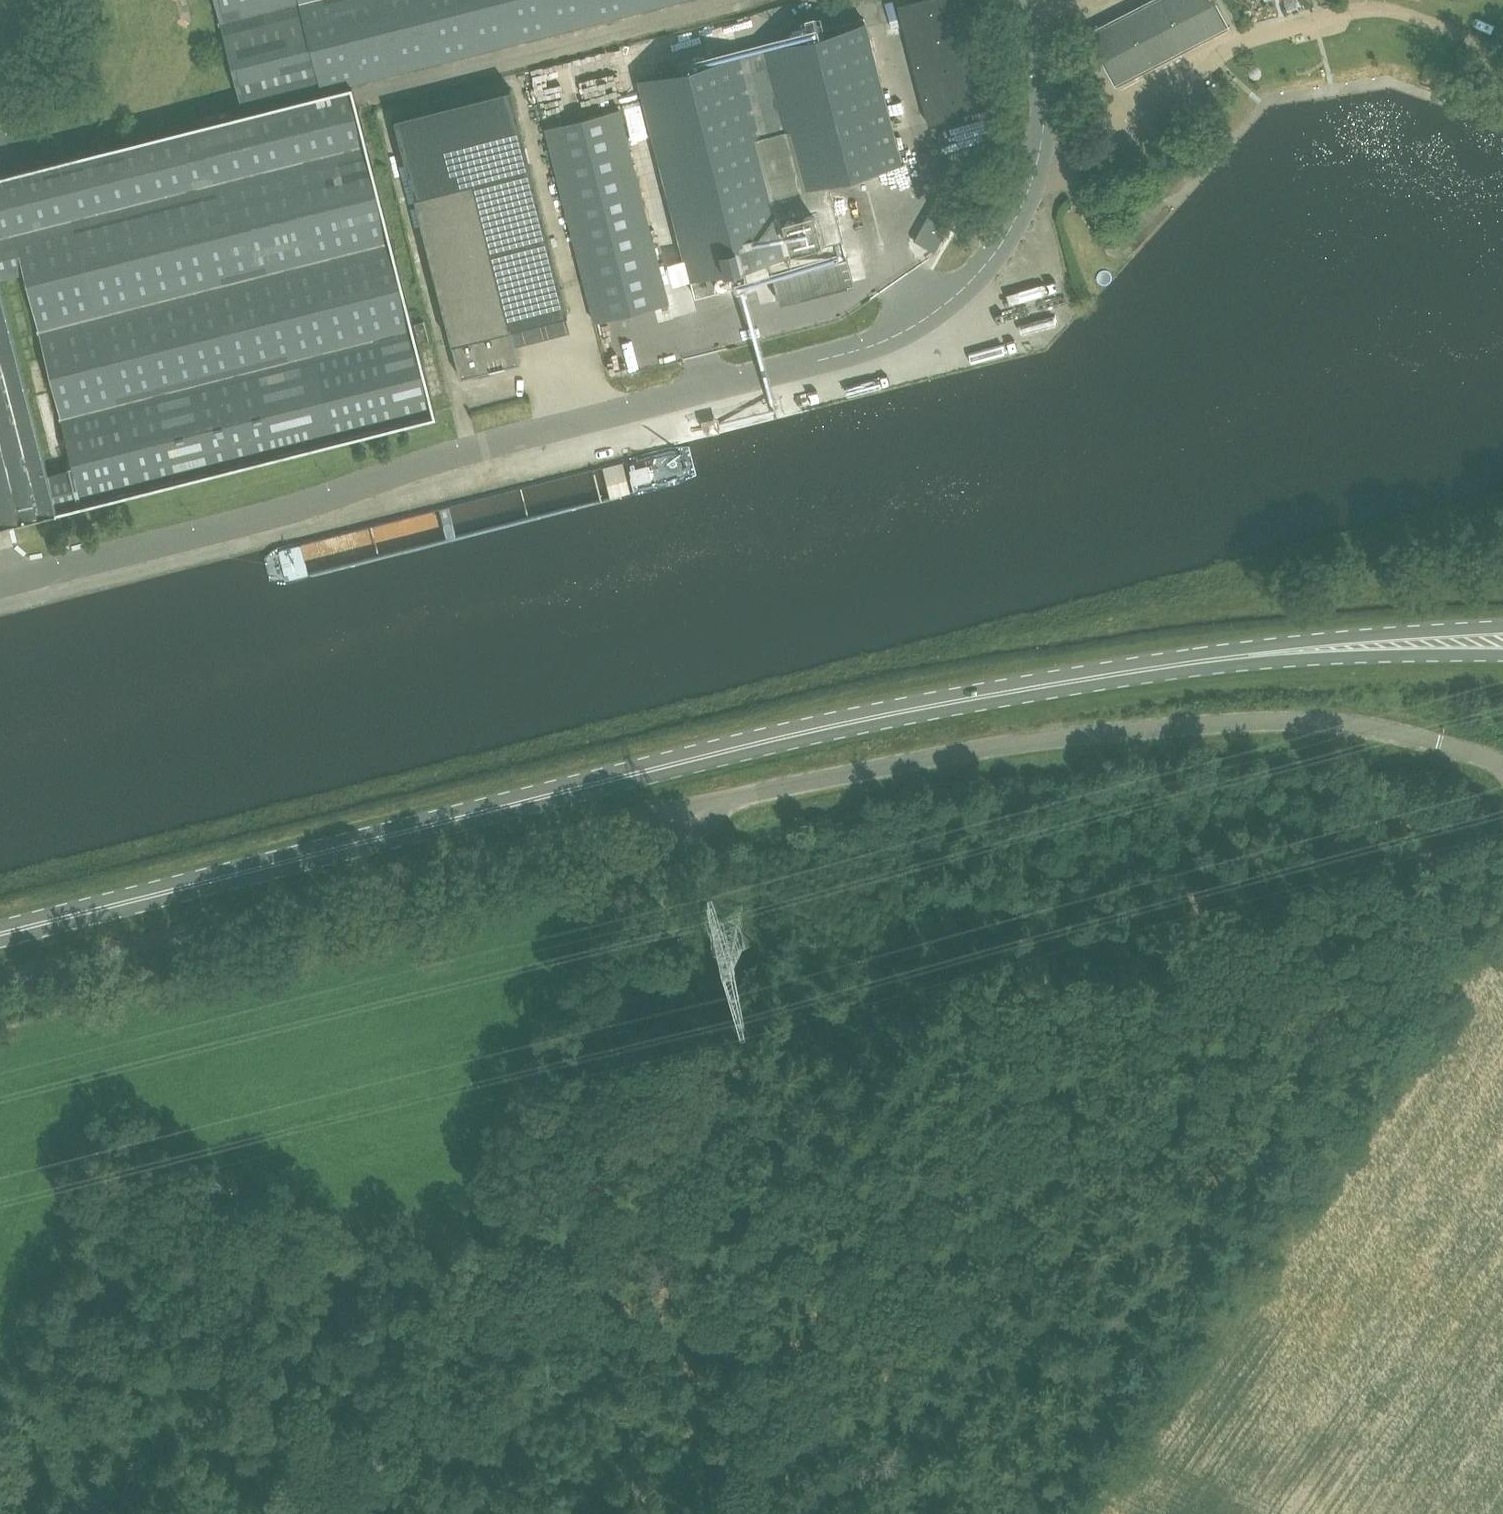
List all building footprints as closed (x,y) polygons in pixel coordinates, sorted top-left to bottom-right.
[(243,109),(321,89),(298,0),(215,0),(243,109)] [(321,89),(672,0),(298,0),(321,89)] [(988,107),(960,0),(916,0),(897,5),(928,123),(988,107)] [(1228,26),(1214,0),(1151,0),(1088,32),(1115,84),(1228,26)] [(865,21),(640,78),(685,257),(690,278),(695,296),(771,277),(847,257),(828,181),(901,162),(887,105),(865,21)] [(4,173),(86,503),(436,414),(353,85),(4,173)] [(395,117),(460,377),(520,362),(511,328),(568,313),(511,88),(395,117)] [(594,322),(669,303),(620,109),(545,128),(594,322)] [(0,174),(0,525),(80,504),(0,174)] [(954,221),(934,208),(913,243),(934,255),(954,221)] [(430,340),(425,320),(415,323),(420,342),(430,340)]
